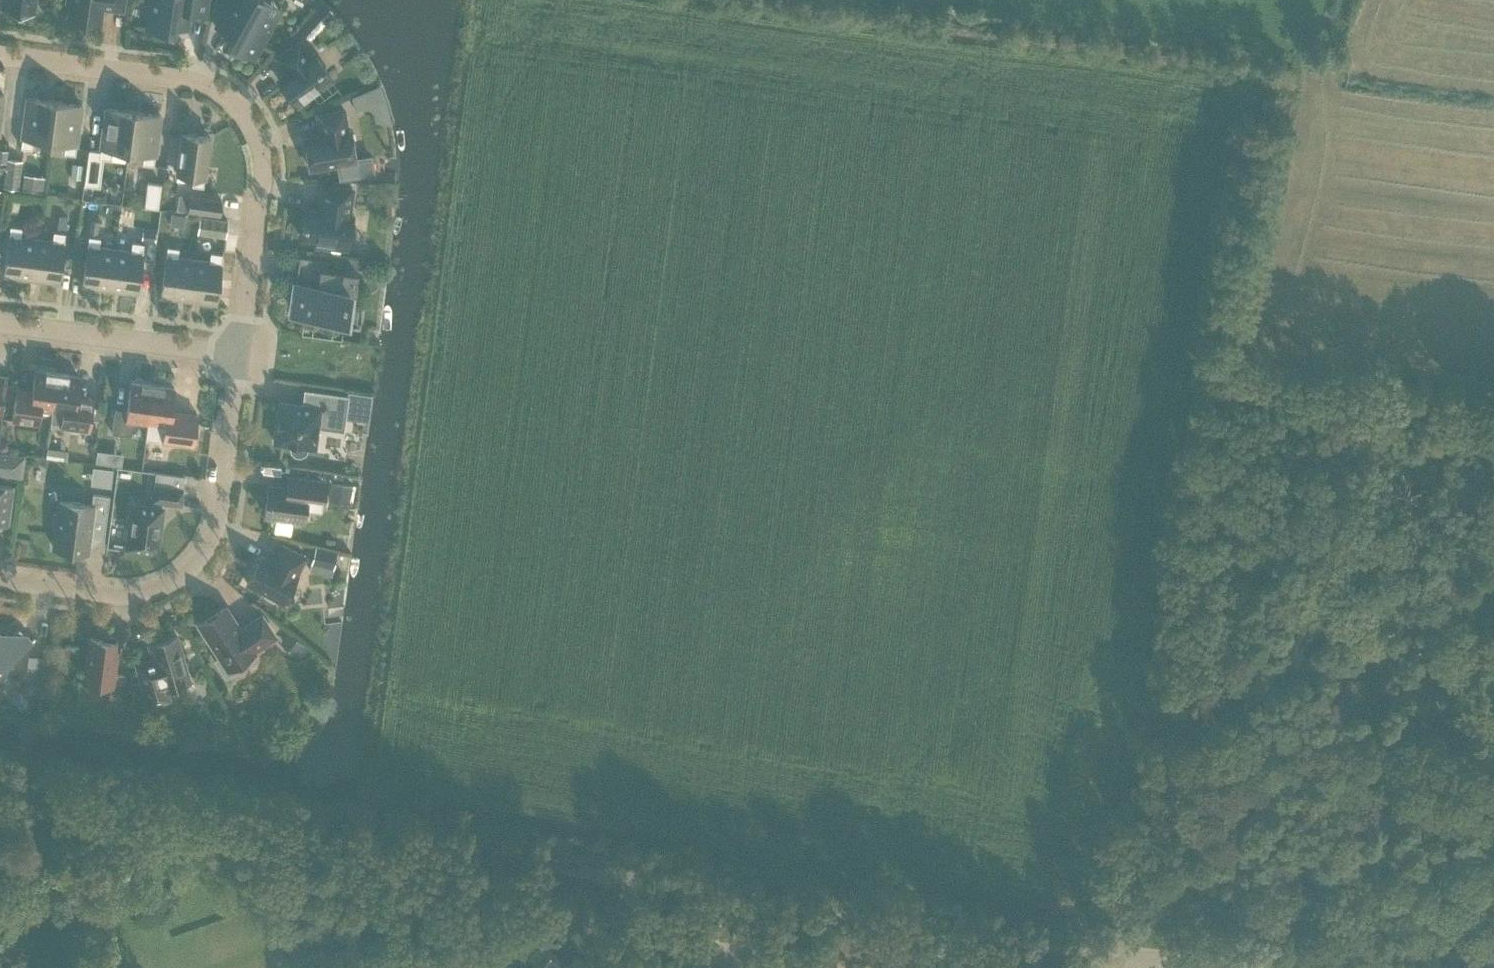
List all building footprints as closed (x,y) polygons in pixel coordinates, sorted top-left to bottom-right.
[(0,3),(0,8),(35,12),(37,0),(0,0),(0,3)] [(69,17),(99,21),(101,7),(123,9),(124,0),(72,0),(69,17)] [(207,0),(151,0),(146,27),(173,31),(174,24),(186,26),(189,8),(205,10),(207,0)] [(280,7),(268,0),(230,0),(215,26),(216,27),(217,25),(234,34),(228,45),(229,46),(230,44),(252,56),(251,57),(252,58),(280,7)] [(331,77),(313,53),(309,55),(298,39),(275,56),(284,67),(287,65),(290,70),(278,79),(296,103),(331,77)] [(354,110),(371,106),(368,89),(350,93),(354,110)] [(33,138),(49,140),(55,100),(27,97),(20,146),(32,148),(33,138)] [(82,104),(55,100),(49,140),(65,142),(64,152),(76,153),(82,104)] [(84,183),(99,185),(103,157),(110,158),(111,148),(127,151),(133,110),(105,107),(99,150),(89,148),(84,183)] [(336,163),(339,179),(375,173),(372,154),(354,157),(350,130),(348,130),(344,108),(317,113),(319,129),(323,129),(324,134),(304,137),(309,167),(336,163)] [(160,114),(133,110),(127,151),(143,153),(142,162),(154,164),(160,114)] [(191,184),(203,185),(210,136),(181,132),(176,172),(193,174),(191,184)] [(15,180),(17,161),(3,159),(1,178),(15,180)] [(161,182),(147,180),(144,205),(158,207),(161,182)] [(314,248),(330,250),(331,241),(349,243),(353,214),(349,213),(352,187),(322,184),(319,209),(305,207),(301,237),(315,239),(314,248)] [(221,198),(190,194),(188,209),(219,213),(221,198)] [(200,216),(197,231),(225,235),(227,220),(200,216)] [(31,278),(36,238),(20,236),(22,226),(10,225),(3,274),(31,278)] [(36,238),(31,278),(58,281),(65,232),(53,230),(52,240),(36,238)] [(109,288),(115,248),(99,246),(100,237),(88,235),(82,284),(109,288)] [(115,248),(109,288),(137,292),(143,242),(132,241),(130,250),(115,248)] [(188,298),(193,258),(177,256),(179,247),(167,245),(160,295),(188,298)] [(193,258),(188,298),(215,302),(222,252),(210,251),(209,260),(193,258)] [(296,252),(295,269),(310,271),(311,253),(296,252)] [(298,281),(294,313),(344,320),(350,270),(319,266),(316,283),(298,281)] [(40,409),(52,410),(57,371),(46,370),(46,371),(35,370),(31,397),(15,395),(12,419),(38,422),(40,409)] [(57,371),(52,410),(50,424),(72,427),(88,429),(91,405),(75,403),(79,375),(68,374),(68,373),(57,371)] [(147,422),(152,383),(141,382),(141,383),(130,382),(127,409),(115,408),(111,432),(130,434),(135,421),(147,422)] [(164,385),(152,383),(145,438),(193,444),(197,413),(171,410),(174,388),(163,386),(164,385)] [(307,447),(307,445),(314,446),(317,425),(342,429),(347,395),(304,389),(302,404),(279,401),(274,441),(290,443),(290,444),(291,450),(294,454),(300,454),(304,452),(307,447)] [(0,452),(0,472),(21,475),(24,455),(0,452)] [(296,488),(268,485),(264,514),(303,519),(306,497),(323,499),(325,479),(298,476),(296,488)] [(9,524),(14,484),(0,482),(0,523),(9,524)] [(182,487),(154,484),(152,500),(152,506),(132,503),(127,546),(132,546),(134,549),(144,551),(147,548),(156,550),(162,507),(161,507),(162,501),(180,503),(182,487)] [(91,503),(60,499),(58,511),(53,510),(52,525),(56,525),(54,546),(86,550),(88,536),(103,538),(109,493),(92,491),(91,503)] [(282,600),(282,601),(297,574),(295,573),(304,556),(283,544),(273,562),(260,556),(261,555),(260,555),(246,581),(247,582),(247,581),(263,590),(262,592),(266,596),(269,598),(273,600),(278,601),(279,598),(282,600)] [(329,565),(330,555),(310,553),(310,563),(329,565)] [(255,651),(254,649),(276,635),(261,613),(240,627),(226,605),(197,624),(219,657),(215,659),(226,676),(244,664),(241,660),(255,651)] [(4,666),(2,663),(35,637),(34,636),(32,638),(28,632),(15,630),(0,628),(0,669),(4,666)] [(84,680),(111,683),(109,695),(122,697),(125,673),(114,671),(118,638),(90,634),(84,680)] [(177,634),(148,643),(153,659),(150,665),(137,668),(147,706),(171,699),(167,686),(190,680),(177,634)] [(29,654),(26,681),(42,683),(45,656),(29,654)] [(551,948),(535,967),(574,967),(551,948)]
